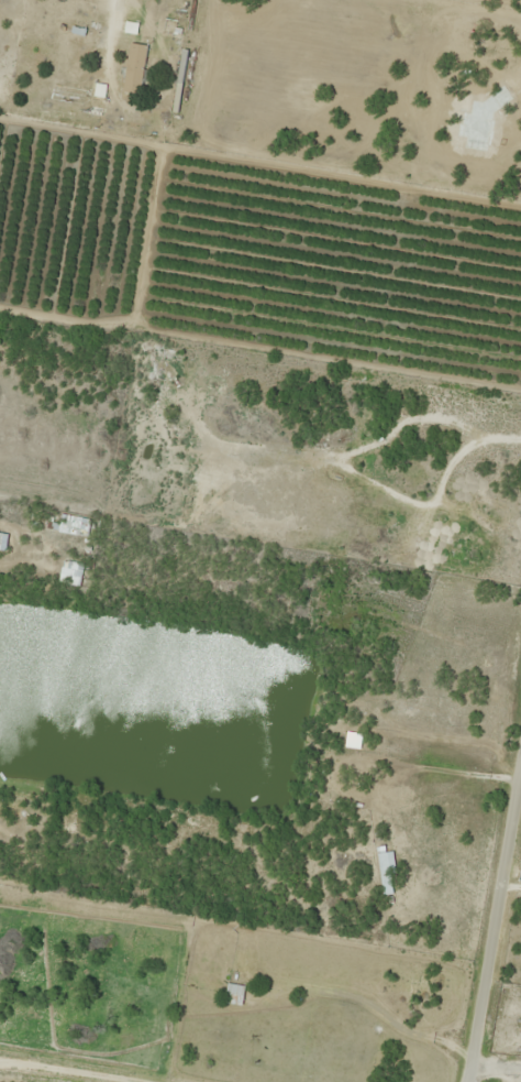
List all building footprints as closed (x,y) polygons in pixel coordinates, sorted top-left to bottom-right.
[(148,46),(131,43),(122,91),(139,94),(148,46)] [(85,538),(89,519),(62,513),(57,531),(85,538)] [(84,564),(64,559),(59,583),(79,587),(84,564)]
